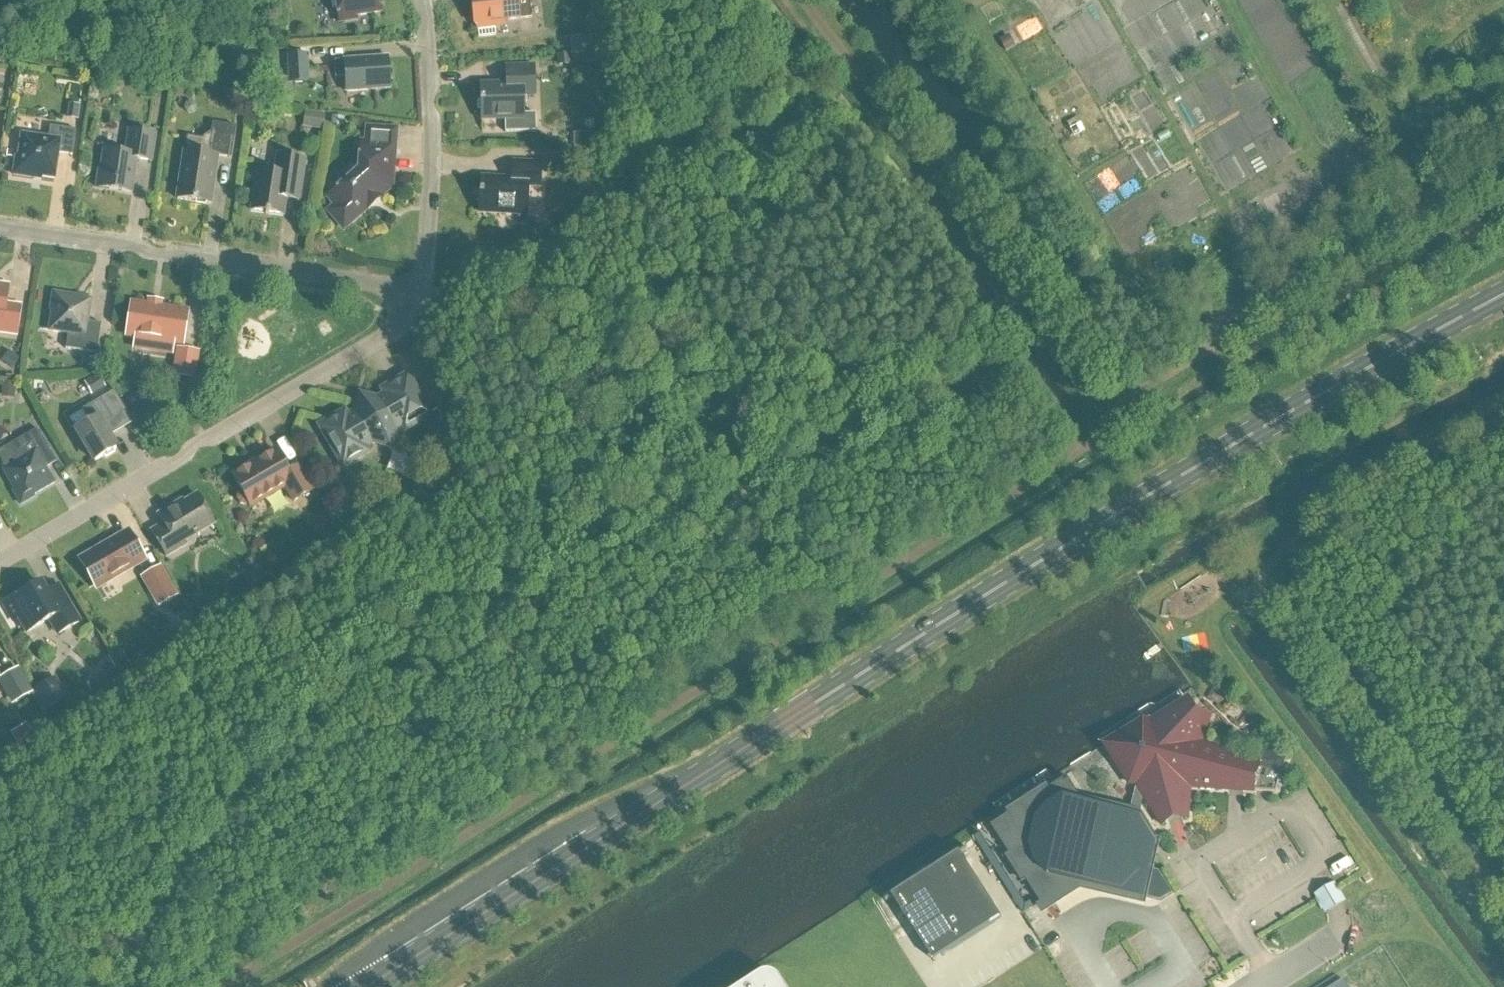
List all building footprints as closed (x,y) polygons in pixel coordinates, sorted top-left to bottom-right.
[(382,14),(380,0),(335,0),(339,24),(357,22),(356,18),(382,14)] [(529,1),(529,0),(471,0),(474,26),(477,26),(478,39),(496,37),(494,24),(519,21),(516,2),(529,1)] [(557,68),(571,66),(570,55),(556,57),(557,68)] [(286,57),(288,86),(309,84),(308,56),(286,57)] [(388,58),(344,61),(344,62),(334,62),(335,79),(345,79),(346,93),(390,90),(388,58)] [(523,97),(535,97),(534,67),(506,68),(506,86),(480,87),(481,121),(504,120),(505,134),(536,133),(535,115),(523,115),(523,97)] [(79,122),(81,108),(69,106),(67,120),(79,122)] [(325,116),(305,113),(302,129),(323,131),(325,116)] [(343,130),(344,120),(332,118),(330,128),(343,130)] [(231,160),(236,128),(212,124),(211,133),(203,140),(187,138),(177,201),(210,206),(217,158),(231,160)] [(72,157),(76,131),(50,127),(48,139),(21,135),(18,159),(16,158),(13,176),(31,179),(32,177),(55,180),(58,155),(72,157)] [(350,223),(390,188),(394,132),(368,130),(366,162),(361,161),(360,173),(330,199),(337,207),(335,209),(333,212),(333,215),(333,218),(335,220),(337,223),(339,224),(342,225),(345,225),(348,224),(350,223)] [(152,163),(156,136),(129,132),(125,155),(103,152),(100,171),(98,171),(96,189),(132,194),(137,161),(152,163)] [(591,149),(591,136),(574,136),(574,149),(591,149)] [(299,202),(305,162),(277,157),(274,175),(257,173),(251,212),(284,217),(286,200),(299,202)] [(540,188),(541,164),(513,162),(512,180),(481,179),(479,212),(527,215),(528,187),(540,188)] [(21,308),(6,306),(9,287),(0,286),(0,333),(17,335),(21,308)] [(97,355),(102,326),(87,323),(91,302),(70,298),(70,296),(53,294),(50,312),(52,312),(50,332),(68,335),(66,351),(97,355)] [(182,345),(187,313),(132,305),(128,336),(136,338),(135,350),(156,353),(158,341),(182,345)] [(11,370),(19,360),(8,352),(1,362),(11,370)] [(193,378),(196,354),(179,352),(175,376),(193,378)] [(99,369),(100,362),(89,360),(88,368),(99,369)] [(92,397),(105,389),(98,376),(84,384),(92,397)] [(428,418),(429,417),(406,377),(404,378),(405,379),(385,391),(384,390),(383,391),(387,397),(377,402),(368,400),(359,405),(356,414),(347,420),(343,414),(342,414),(342,416),(323,427),(322,426),(320,427),(344,467),(345,466),(345,465),(365,454),(365,455),(366,454),(362,448),(371,443),(388,446),(393,430),(403,424),(406,431),(408,430),(407,429),(427,417),(428,418)] [(14,399),(16,384),(4,382),(2,398),(14,399)] [(77,432),(95,463),(116,450),(108,436),(111,434),(113,430),(117,431),(118,430),(101,400),(82,411),(90,424),(77,432)] [(453,442),(458,426),(443,421),(439,433),(443,439),(444,439),(453,442)] [(15,491),(13,492),(21,506),(35,498),(34,496),(54,484),(42,462),(52,456),(38,431),(0,452),(0,460),(5,469),(3,471),(15,491)] [(288,474),(276,452),(232,477),(242,493),(238,495),(237,500),(240,506),(245,507),(249,505),(250,507),(285,487),(294,503),(313,492),(299,468),(288,474)] [(175,510),(174,508),(158,517),(164,526),(151,533),(166,559),(187,547),(184,542),(214,524),(198,497),(175,510)] [(332,514),(310,527),(321,546),(343,533),(332,514)] [(144,561),(129,533),(81,561),(96,588),(144,561)] [(161,566),(151,572),(159,587),(149,593),(158,608),(178,596),(161,566)] [(40,584),(19,597),(20,598),(4,607),(13,622),(19,619),(27,633),(37,628),(50,621),(58,635),(79,623),(67,603),(57,609),(54,608),(40,584)] [(193,612),(207,610),(206,599),(192,601),(193,612)] [(180,629),(189,628),(187,614),(178,616),(180,629)] [(17,673),(1,682),(14,702),(29,693),(17,673)] [(32,691),(45,712),(72,696),(65,684),(61,686),(56,678),(32,691)] [(1200,744),(1208,723),(1186,703),(1151,725),(1144,722),(1106,746),(1131,785),(1138,785),(1139,788),(1145,797),(1160,820),(1188,811),(1190,789),(1254,792),(1277,794),(1280,777),(1288,757),(1267,749),(1259,768),(1200,744)] [(1139,788),(1133,814),(1123,812),(1084,803),(1069,778),(992,827),(1042,905),(1063,892),(1066,881),(1145,900),(1146,899),(1161,902),(1174,895),(1160,873),(1152,871),(1155,861),(1159,841),(1144,817),(1140,816),(1145,797),(1139,788)] [(1003,918),(961,853),(893,897),(931,955),(939,950),(943,957),(1003,918)] [(1334,883),(1312,893),(1321,913),(1343,903),(1334,883)] [(778,981),(776,979),(773,977),(770,975),(767,974),(763,974),(760,975),(757,977),(741,986),(781,986),(778,981)]
